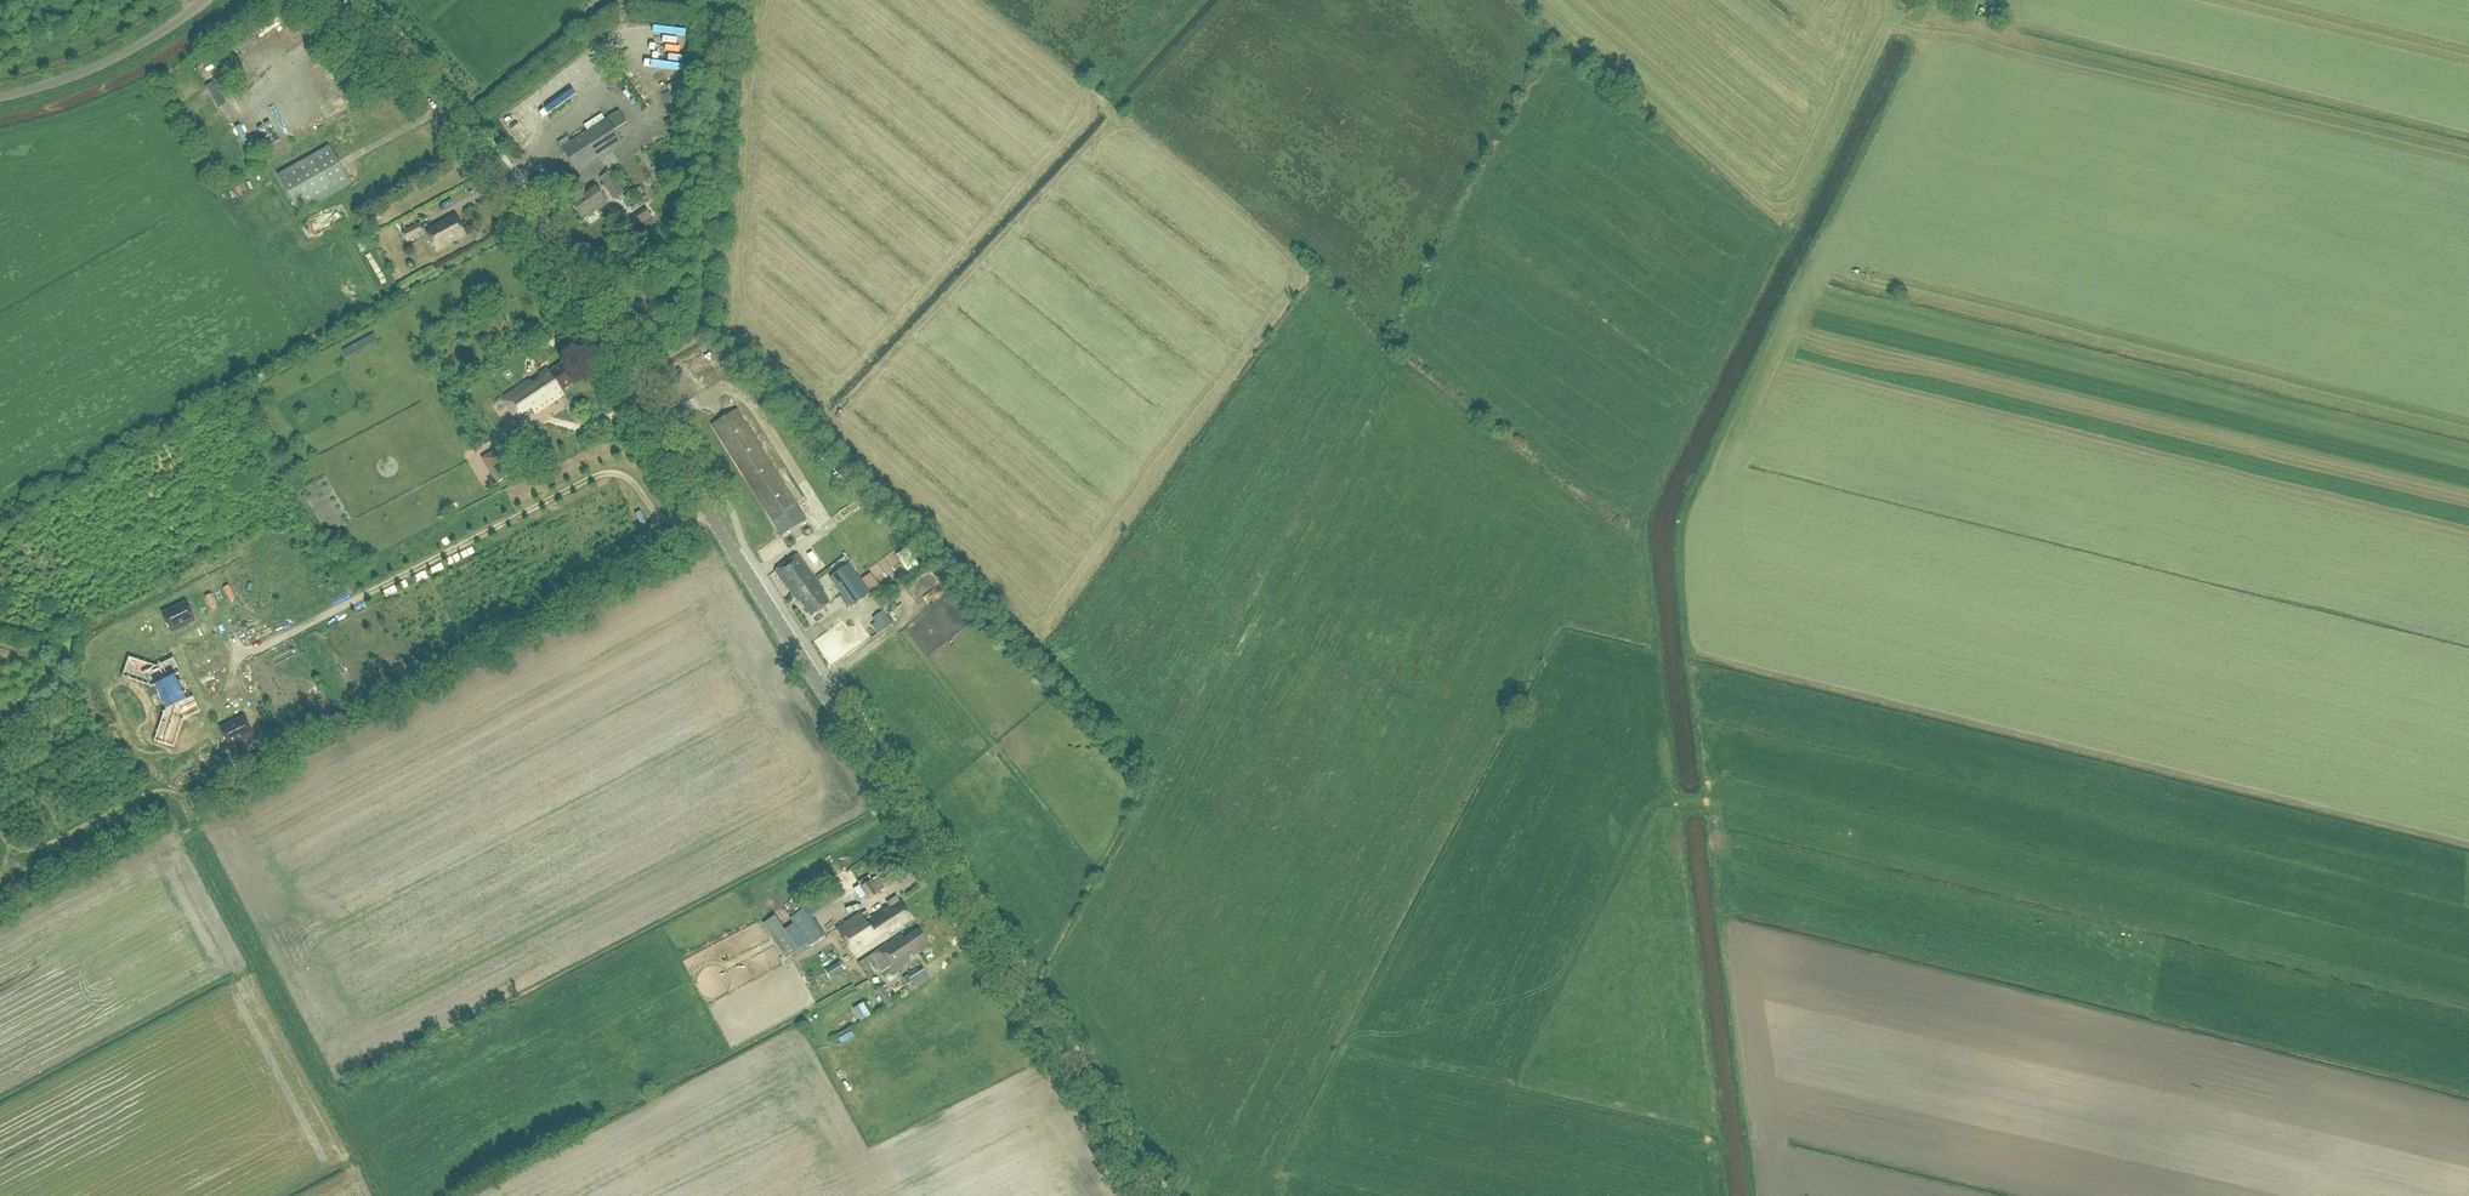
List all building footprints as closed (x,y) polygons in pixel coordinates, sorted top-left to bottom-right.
[(260,63),(266,59),(247,33),(242,37),(260,63)] [(239,37),(234,41),(246,57),(251,54),(239,37)] [(187,81),(180,84),(185,95),(192,92),(187,81)] [(606,119),(570,142),(566,137),(557,143),(576,173),(622,144),(613,131),(623,124),(615,113),(606,119)] [(277,175),(299,214),(351,184),(329,146),(277,175)] [(559,151),(552,156),(556,162),(564,157),(559,151)] [(523,165),(528,162),(521,152),(516,155),(523,165)] [(624,192),(611,171),(599,178),(613,200),(624,192)] [(583,220),(607,204),(596,188),(572,204),(583,220)] [(312,237),(345,220),(337,207),(305,224),(312,237)] [(645,207),(632,217),(639,227),(652,218),(645,207)] [(456,216),(426,231),(436,251),(466,236),(456,216)] [(419,223),(401,232),(407,243),(425,234),(419,223)] [(536,359),(541,367),(548,362),(543,354),(536,359)] [(547,369),(538,375),(540,377),(531,383),(529,381),(501,399),(514,419),(531,408),(534,414),(564,395),(562,391),(574,383),(562,364),(549,372),(547,369)] [(711,426),(780,534),(805,518),(737,410),(711,426)] [(510,444),(484,461),(499,483),(512,475),(504,462),(516,454),(510,444)] [(803,481),(808,478),(801,466),(796,469),(803,481)] [(851,512),(840,520),(845,527),(856,520),(851,512)] [(884,559),(895,552),(891,546),(880,553),(884,559)] [(822,593),(824,591),(797,555),(775,571),(798,603),(801,601),(811,617),(829,604),(822,593)] [(829,578),(851,608),(870,593),(849,564),(829,578)] [(213,610),(238,602),(232,583),(207,591),(213,610)] [(171,631),(194,619),(186,604),(163,616),(171,631)] [(169,675),(175,672),(167,657),(150,666),(122,658),(119,657),(122,658),(116,678),(144,686),(145,688),(149,686),(153,693),(150,694),(155,703),(157,702),(161,709),(158,711),(159,713),(150,741),(170,747),(169,750),(170,747),(179,719),(196,710),(188,695),(182,698),(179,693),(181,692),(174,680),(172,681),(169,675)] [(224,743),(247,731),(239,716),(216,728),(224,743)] [(858,882),(861,886),(859,887),(868,900),(884,888),(876,877),(871,880),(868,876),(858,882)] [(902,925),(911,919),(896,897),(887,903),(889,907),(866,921),(861,913),(836,928),(855,958),(903,927),(902,925)] [(793,923),(791,924),(781,932),(786,938),(788,937),(798,951),(806,945),(808,948),(826,936),(806,907),(790,918),(793,923)] [(929,947),(926,943),(917,929),(904,938),(901,935),(869,955),(881,974),(889,969),(892,973),(910,962),(908,959),(919,952),(920,953),(929,947)] [(870,971),(877,967),(869,956),(862,960),(870,971)] [(844,970),(840,962),(824,971),(828,979),(844,970)] [(929,970),(914,975),(917,986),(933,981),(929,970)] [(882,987),(875,991),(886,1008),(892,1004),(882,987)]
